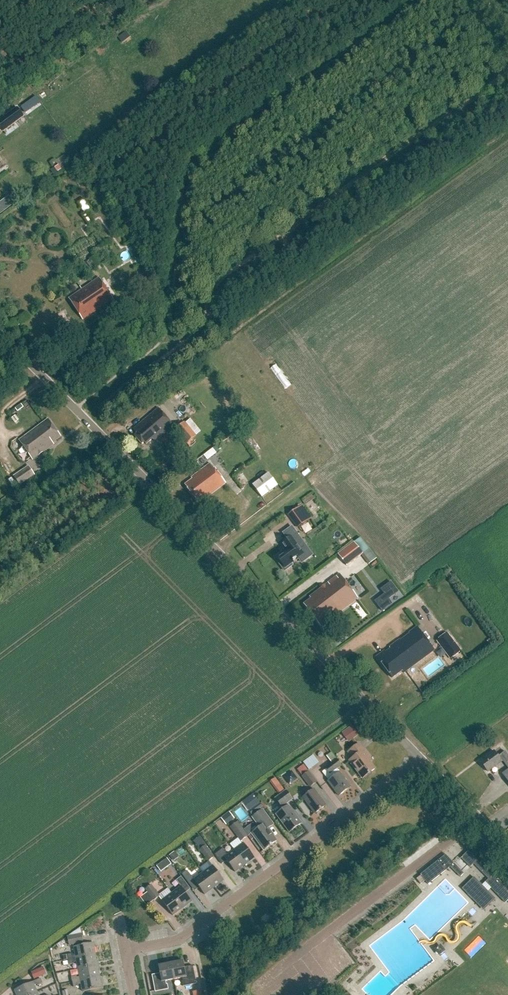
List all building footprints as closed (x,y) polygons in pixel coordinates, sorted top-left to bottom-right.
[(41,101),(37,96),(21,107),(25,113),(41,101)] [(0,120),(0,127),(3,132),(24,117),(17,108),(0,120)] [(62,169),(76,161),(70,151),(50,162),(52,167),(59,163),(62,169)] [(13,203),(8,197),(1,202),(6,208),(13,203)] [(83,198),(77,202),(84,212),(90,208),(83,198)] [(96,256),(90,260),(95,268),(101,263),(96,256)] [(74,276),(68,280),(72,286),(78,282),(74,276)] [(68,299),(83,320),(113,299),(99,278),(68,299)] [(155,442),(174,426),(159,408),(133,429),(137,434),(135,436),(142,444),(144,442),(146,445),(153,439),(155,442)] [(175,430),(187,444),(191,448),(199,441),(196,436),(202,431),(190,417),(175,430)] [(53,443),(61,437),(48,419),(19,441),(34,460),(54,445),(53,443)] [(162,441),(166,446),(170,442),(166,437),(162,441)] [(216,447),(204,453),(207,458),(219,453),(216,447)] [(226,483),(211,463),(191,477),(193,479),(186,484),(199,503),(226,483)] [(35,475),(29,466),(13,477),(20,486),(35,475)] [(278,486),(269,473),(252,485),(262,498),(278,486)] [(297,529),(311,518),(308,514),(294,524),(297,529)] [(292,536),(281,544),(285,550),(276,556),(281,563),(280,564),(285,571),(292,565),(291,563),(293,562),(294,563),(296,562),(295,560),(304,554),(292,536)] [(347,566),(363,554),(363,553),(369,549),(360,537),(354,542),(337,554),(347,566)] [(358,598),(346,582),(340,574),(309,596),(311,598),(304,604),(321,626),(358,598)] [(375,602),(382,611),(392,604),(389,599),(398,592),(391,582),(381,590),(385,595),(375,602)] [(402,670),(404,673),(435,651),(417,627),(377,657),(392,678),(402,670)] [(436,641),(450,659),(461,650),(447,632),(436,641)] [(352,726),(344,731),(351,740),(354,743),(356,742),(353,738),(358,735),(352,726)] [(362,779),(375,769),(367,758),(369,757),(359,744),(348,752),(353,759),(349,761),(362,779)] [(480,761),(488,772),(503,761),(507,768),(507,763),(507,762),(507,761),(507,756),(505,751),(498,756),(494,751),(480,761)] [(332,763),(325,768),(333,778),(328,781),(339,796),(351,787),(337,769),(342,766),(337,760),(332,752),(326,756),(332,763)] [(309,769),(319,762),(314,754),(303,761),(309,769)] [(310,787),(317,782),(303,765),(297,769),(310,787)] [(276,789),(281,785),(276,777),(270,782),(276,789)] [(255,792),(262,801),(268,796),(262,787),(255,792)] [(315,814),(326,805),(314,789),(303,798),(315,814)] [(276,799),(279,803),(282,807),(284,809),(276,815),(290,832),(302,823),(289,805),(288,806),(287,803),(293,799),(286,791),(276,799)] [(260,803),(249,811),(252,815),(262,807),(260,803)] [(277,841),(268,829),(273,825),(262,810),(253,817),(260,827),(252,833),(264,850),(277,841)] [(226,825),(234,818),(229,812),(221,818),(226,825)] [(230,826),(241,841),(248,835),(237,821),(230,826)] [(244,843),(234,850),(245,865),(255,858),(244,843)] [(215,857),(206,845),(200,850),(208,861),(215,857)] [(245,865),(234,850),(228,855),(223,849),(215,855),(222,864),(227,861),(235,872),(245,865)] [(470,867),(474,863),(489,879),(485,882),(505,903),(507,900),(507,889),(498,879),(497,880),(468,851),(461,858),(470,867)] [(174,861),(178,857),(174,852),(169,855),(174,861)] [(460,877),(464,874),(446,855),(420,875),(421,875),(416,879),(420,884),(425,881),(428,884),(450,867),(460,877)] [(167,868),(172,864),(168,858),(162,862),(167,868)] [(213,866),(203,873),(214,888),(224,881),(213,866)] [(214,888),(203,873),(194,880),(187,871),(182,874),(190,886),(195,882),(205,895),(214,888)] [(484,909),(496,898),(474,876),(462,888),(484,909)] [(181,887),(172,894),(183,909),(192,902),(184,890),(189,886),(181,877),(176,880),(181,887)] [(146,889),(148,892),(140,897),(147,906),(154,901),(160,896),(151,885),(146,889)] [(183,909),(172,894),(162,901),(173,916),(183,909)] [(81,933),(67,936),(69,946),(83,943),(81,933)] [(74,947),(75,953),(75,955),(73,955),(72,954),(67,955),(68,960),(95,954),(93,943),(74,947)] [(446,951),(441,944),(434,949),(439,956),(446,951)] [(95,954),(68,960),(68,961),(69,965),(74,964),(74,962),(77,962),(78,969),(98,965),(95,954)] [(185,967),(183,961),(171,963),(174,979),(183,978),(183,981),(182,981),(183,986),(196,984),(193,966),(185,967)] [(174,979),(171,963),(159,966),(160,973),(152,975),(155,992),(169,989),(168,984),(167,984),(166,981),(174,979)] [(98,965),(78,969),(80,977),(77,977),(77,976),(71,977),(72,982),(100,976),(98,965)] [(44,968),(32,974),(35,980),(47,975),(44,968)] [(100,976),(72,982),(73,987),(79,986),(79,984),(81,984),(83,992),(102,988),(100,976)] [(17,994),(32,994),(38,993),(35,987),(43,983),(41,979),(15,990),(17,994)]
